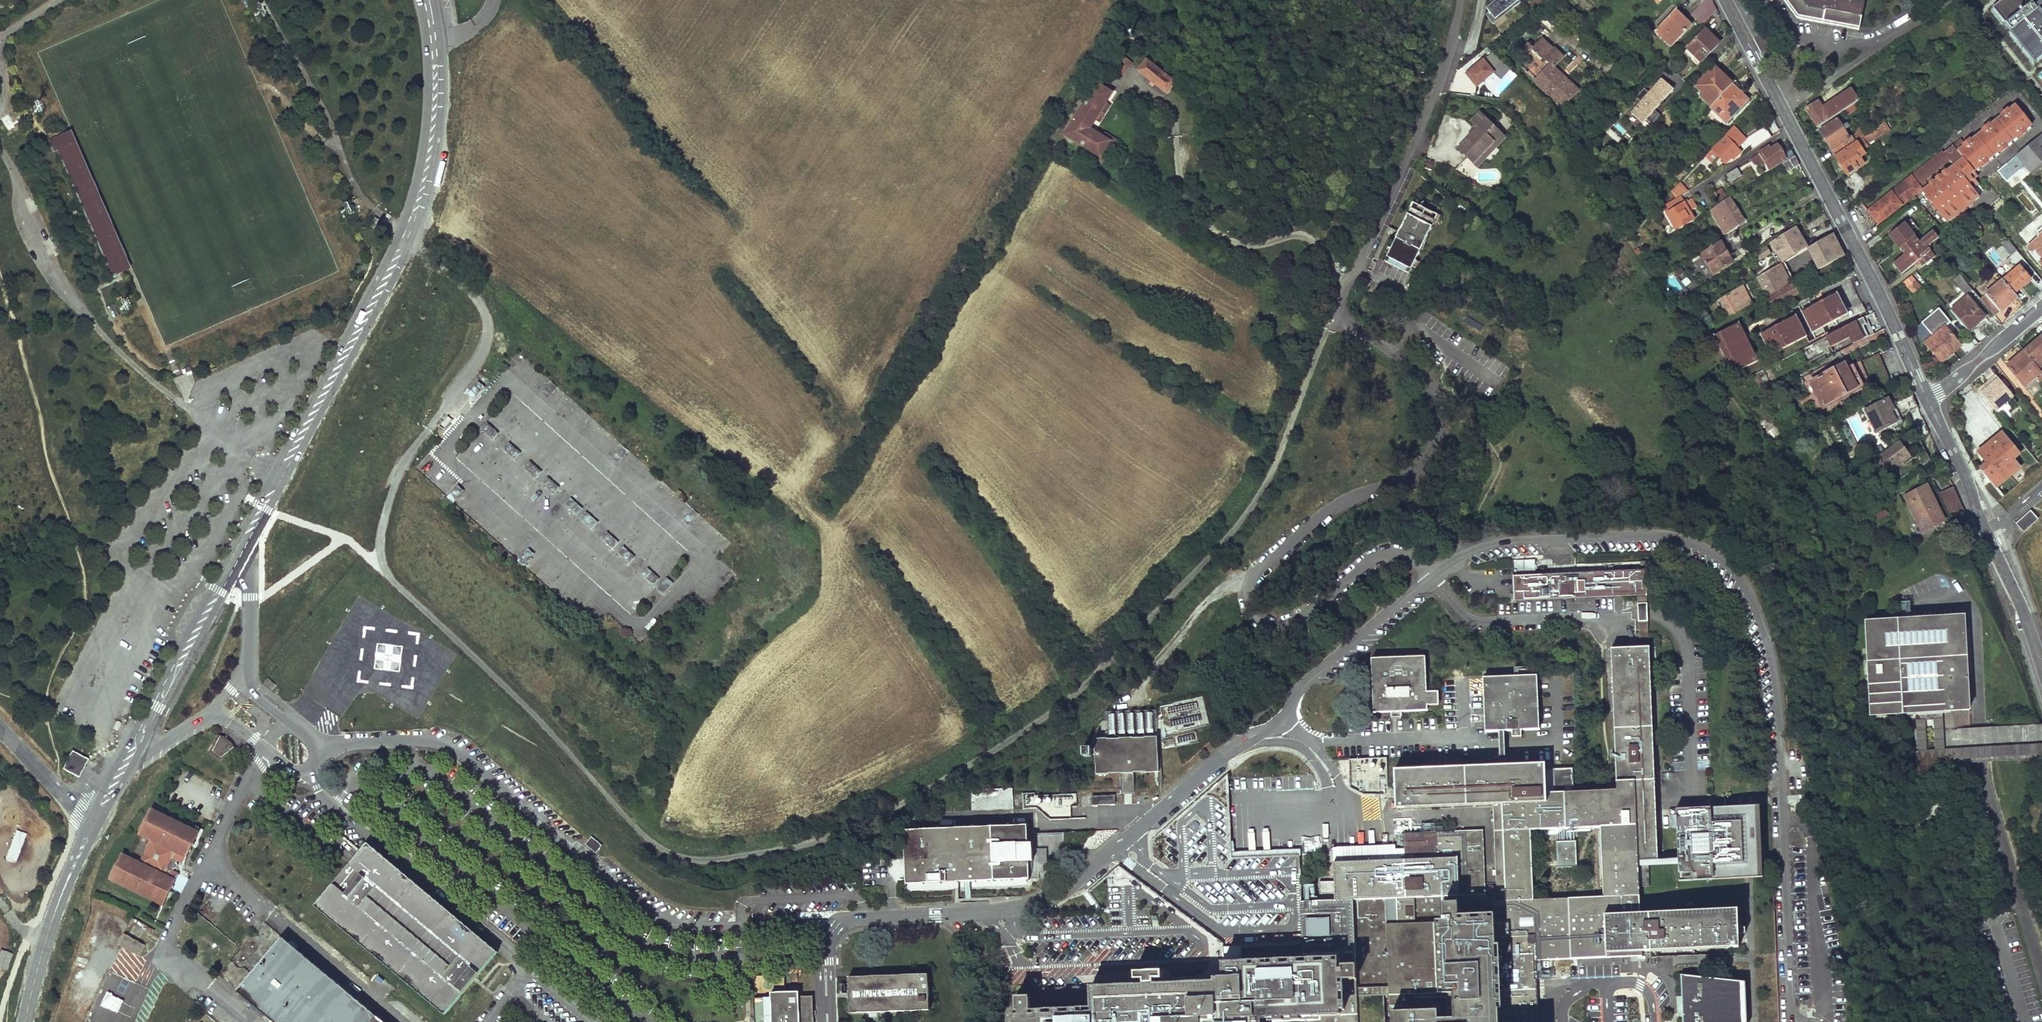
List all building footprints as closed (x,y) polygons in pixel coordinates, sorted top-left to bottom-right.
[(1486,6),(1488,9),(1485,12),(1492,23),(1511,7),(1513,9),(1521,3),(1519,0),(1494,0),(1486,6)] [(1702,25),(1716,10),(1711,0),(1704,0),(1690,15),(1702,25)] [(1860,0),(1781,0),(1795,20),(1857,28),(1860,0)] [(2039,3),(2033,7),(2027,0),(2004,0),(1992,10),(2004,25),(2010,32),(2035,63),(2035,64),(2041,58),(2041,18),(2036,11),(2041,7),(2041,0),(2037,0),(2039,3)] [(1955,5),(1961,15),(1966,12),(1959,2),(1955,5)] [(1492,23),(1493,25),(1513,9),(1511,7),(1492,23)] [(1671,47),(1691,25),(1675,10),(1655,32),(1671,47)] [(1992,10),(1990,12),(2002,27),(2004,25),(1992,10)] [(1730,42),(1726,37),(1719,44),(1705,30),(1686,50),(1706,68),(1730,42)] [(2010,32),(2008,34),(2033,65),(2035,63),(2010,32)] [(1563,108),(1578,91),(1554,68),(1563,58),(1553,49),(1552,50),(1540,39),(1532,48),(1527,44),(1522,49),(1527,54),(1530,51),(1542,61),(1543,59),(1549,64),(1534,81),(1563,108)] [(1915,52),(1908,42),(1896,50),(1903,60),(1915,52)] [(1492,53),(1466,75),(1476,87),(1493,73),(1499,79),(1508,70),(1492,53)] [(1123,69),(1131,60),(1126,55),(1118,65),(1123,69)] [(1175,81),(1147,58),(1136,71),(1164,94),(1175,81)] [(1713,104),(1732,84),(1714,68),(1695,87),(1713,104)] [(1114,90),(1098,80),(1067,130),(1095,148),(1103,152),(1113,137),(1105,132),(1093,124),(1097,116),(1108,100),(1114,90)] [(1674,90),(1664,80),(1651,94),(1645,88),(1636,98),(1642,103),(1632,113),(1643,124),(1646,120),(1652,125),(1660,116),(1655,111),(1674,90)] [(1748,100),(1732,84),(1713,104),(1710,108),(1726,123),(1748,100)] [(1205,99),(1201,94),(1193,101),(1197,105),(1205,99)] [(1842,111),(1850,106),(1844,94),(1831,103),(1832,106),(1823,112),(1817,103),(1806,110),(1817,127),(1842,111)] [(1112,102),(1108,100),(1097,116),(1102,119),(1112,102)] [(1856,111),(1856,110),(1854,108),(1860,104),(1858,101),(1850,106),(1842,111),(1846,117),(1856,111)] [(1961,140),(1943,153),(1949,161),(1954,166),(1929,185),(1922,191),(1947,222),(1980,196),(1974,188),(1979,184),(1975,179),(1978,176),(1974,171),(2031,126),(2014,106),(1965,145),(1961,140)] [(1503,139),(1478,114),(1470,122),(1473,126),(1468,132),(1471,134),(1456,149),(1475,167),(1503,139)] [(1848,138),(1837,119),(1819,131),(1834,155),(1860,138),(1857,132),(1848,138)] [(1890,131),(1886,124),(1856,142),(1862,151),(1867,148),(1866,146),(1890,131)] [(1772,137),(1765,126),(1745,138),(1752,149),(1772,137)] [(1095,148),(1093,151),(1105,158),(1118,135),(1107,128),(1105,132),(1113,137),(1103,152),(1095,148)] [(1745,141),(1733,128),(1725,137),(1726,139),(1715,150),(1716,151),(1713,153),(1711,151),(1704,158),(1711,166),(1719,158),(1724,164),(1730,158),(1732,160),(1739,153),(1736,150),(1745,141)] [(129,267),(68,129),(51,137),(112,275),(129,267)] [(2031,173),(2041,160),(2041,132),(2016,155),(2025,167),(2031,173)] [(1862,151),(1856,142),(1834,156),(1846,175),(1863,165),(1859,158),(1864,155),(1862,151)] [(1787,161),(1794,156),(1791,149),(1782,154),(1777,146),(1768,151),(1766,147),(1758,153),(1768,168),(1785,158),(1787,161)] [(1943,153),(1942,152),(1867,212),(1878,225),(1922,191),(1929,185),(1925,180),(1949,161),(1943,153)] [(2025,167),(2016,155),(2006,164),(2016,175),(2025,167)] [(1799,165),(1794,156),(1787,161),(1782,164),(1787,172),(1799,165)] [(1740,176),(1736,169),(1726,176),(1730,183),(1740,176)] [(2037,181),(2031,173),(2005,194),(2011,202),(2037,181)] [(1682,192),(1677,187),(1673,191),(1678,195),(1682,192)] [(1722,189),(1715,193),(1721,201),(1727,197),(1722,189)] [(1686,202),(1681,206),(1676,198),(1661,208),(1670,223),(1675,224),(1679,230),(1690,223),(1684,213),(1690,209),(1686,202)] [(1439,214),(1408,200),(1406,207),(1409,208),(1405,218),(1396,230),(1392,235),(1395,237),(1390,249),(1388,255),(1385,261),(1409,272),(1412,266),(1416,267),(1418,262),(1415,260),(1420,248),(1424,250),(1427,231),(1433,220),(1435,221),(1439,214)] [(1742,222),(1726,201),(1709,214),(1724,234),(1730,229),(1731,230),(1742,222)] [(379,221),(374,218),(369,225),(374,229),(379,221)] [(1916,235),(1905,222),(1891,234),(1900,247),(1915,235),(1916,235)] [(1982,229),(1977,223),(1969,230),(1974,236),(1982,229)] [(1807,249),(1795,228),(1771,243),(1782,263),(1784,263),(1807,249)] [(1920,241),(1915,235),(1900,247),(1904,253),(1893,262),(1902,273),(1918,260),(1923,266),(1935,256),(1930,250),(1931,243),(1939,237),(1933,230),(1920,241)] [(1844,257),(1832,235),(1807,249),(1818,271),(1844,257)] [(2033,246),(2041,256),(2041,239),(2033,246)] [(2018,251),(2009,240),(2003,245),(2012,255),(2018,251)] [(1732,263),(1719,244),(1701,255),(1714,274),(1732,263)] [(1994,266),(2002,263),(1995,248),(1988,251),(1994,266)] [(1789,261),(1793,272),(1812,265),(1808,254),(1789,261)] [(1794,283),(1784,263),(1782,263),(1757,278),(1767,297),(1794,283)] [(2031,279),(2019,266),(2003,280),(2014,293),(2031,279)] [(1673,273),(1666,279),(1677,292),(1684,286),(1673,273)] [(1971,290),(1964,280),(1959,285),(1967,294),(1971,290)] [(1994,316),(2017,296),(2014,293),(2003,280),(1980,299),(1994,316)] [(1920,287),(1915,281),(1908,287),(1913,292),(1920,287)] [(1798,295),(1792,285),(1768,298),(1773,307),(1798,295)] [(1750,306),(1741,287),(1718,300),(1727,318),(1750,306)] [(1847,316),(1836,294),(1800,313),(1811,334),(1847,316)] [(1986,316),(1968,296),(1951,311),(1968,331),(1986,316)] [(1933,336),(1944,327),(1950,322),(1938,308),(1922,322),(1933,336)] [(1868,324),(1865,317),(1825,338),(1830,348),(1848,339),(1852,345),(1873,335),(1867,325),(1868,324)] [(1805,338),(1795,318),(1759,335),(1770,356),(1805,338)] [(1758,362),(1738,324),(1712,337),(1732,376),(1758,362)] [(1942,362),(1960,346),(1944,327),(1933,336),(1926,342),(1942,362)] [(2038,367),(2041,364),(2041,342),(2041,343),(2039,339),(2025,351),(2038,367)] [(2038,367),(2025,351),(2007,366),(2025,386),(2041,372),(2038,367)] [(1892,388),(1878,355),(1861,364),(1860,363),(1846,369),(1844,365),(1810,382),(1822,406),(1869,383),(1875,397),(1892,388)] [(1995,411),(2013,397),(1995,376),(1978,390),(1995,411)] [(484,387),(478,382),(468,393),(474,398),(484,387)] [(557,387),(552,382),(542,392),(548,397),(557,387)] [(2033,396),(2041,391),(2037,382),(2028,387),(2033,396)] [(1888,400),(1865,412),(1875,434),(1891,426),(1894,430),(1902,427),(1902,424),(1895,409),(1892,409),(1888,400)] [(483,430),(493,439),(498,433),(488,424),(483,430)] [(1930,435),(1926,425),(1916,432),(1911,435),(1916,443),(1930,435)] [(2018,454),(2001,433),(1978,453),(1986,464),(1981,469),(1995,488),(2017,469),(2011,460),(2018,454)] [(1852,447),(1845,435),(1837,440),(1843,451),(1852,447)] [(505,450),(515,459),(520,453),(510,444),(505,450)] [(1910,458),(1900,444),(1882,456),(1881,455),(1875,458),(1877,462),(1883,458),(1892,470),(1910,458)] [(628,450),(622,445),(613,456),(619,461),(628,450)] [(526,468),(536,477),(541,472),(531,463),(526,468)] [(543,484),(553,493),(558,488),(549,479),(543,484)] [(1891,490),(1887,484),(1876,492),(1880,497),(1891,490)] [(457,486),(448,497),(453,502),(463,491),(457,486)] [(1944,521),(1929,486),(1907,496),(1922,531),(1944,521)] [(1967,510),(1954,487),(1940,493),(1950,516),(1967,510)] [(1873,502),(1869,497),(1862,502),(1866,508),(1873,502)] [(565,504),(575,513),(580,507),(570,498),(565,504)] [(690,524),(699,514),(693,509),(684,519),(690,524)] [(2016,523),(2023,532),(2038,518),(2031,510),(2016,523)] [(582,519),(592,528),(597,522),(587,513),(582,519)] [(608,534),(603,539),(613,548),(618,542),(608,534)] [(635,557),(625,548),(620,554),(630,563),(635,557)] [(524,565),(533,555),(527,550),(518,561),(524,565)] [(1514,570),(1535,570),(1535,560),(1514,560),(1514,570)] [(659,579),(649,570),(644,575),(654,584),(659,579)] [(671,584),(666,579),(657,589),(662,595),(671,584)] [(344,615),(305,697),(343,715),(355,690),(364,689),(419,715),(432,687),(428,685),(427,677),(413,678),(409,685),(401,686),(398,648),(388,643),(374,644),(376,668),(349,670),(343,667),(341,647),(352,646),(358,649),(359,647),(370,646),(369,641),(375,628),(364,623),(364,620),(357,621),(344,615)] [(1966,618),(1868,622),(1873,715),(1920,712),(1971,710),(1966,618)] [(1649,643),(1648,624),(1638,625),(1639,643),(1649,643)] [(1373,661),(1374,715),(1429,713),(1427,660),(1373,661)] [(1485,682),(1486,735),(1499,735),(1506,735),(1540,734),(1539,680),(1485,682)] [(1197,702),(1160,709),(1164,732),(1201,725),(1197,702)] [(1176,746),(1197,740),(1195,733),(1174,738),(1176,746)] [(223,756),(232,747),(228,742),(225,740),(219,737),(217,743),(214,748),(223,756)] [(1107,739),(1095,739),(1096,773),(1108,773),(1108,772),(1121,772),(1133,772),(1132,771),(1147,770),(1147,771),(1158,771),(1157,737),(1145,737),(1145,738),(1132,738),(1120,738),(1120,739),(1107,739)] [(86,759),(69,749),(60,766),(78,775),(86,759)] [(1387,790),(1387,759),(1350,759),(1350,790),(1387,790)] [(1014,808),(1013,788),(972,789),(972,809),(1014,808)] [(1023,796),(1023,808),(1042,808),(1043,816),(1074,815),(1073,794),(1023,796)] [(1115,805),(1114,797),(1093,798),(1093,806),(1115,805)] [(41,812),(30,801),(22,808),(33,820),(41,812)] [(102,874),(157,901),(172,868),(167,865),(171,856),(177,859),(192,826),(144,802),(132,829),(142,835),(133,855),(115,846),(102,874)] [(1026,824),(902,828),(903,881),(1037,877),(1037,871),(1045,871),(1044,848),(1027,848),(1026,824)] [(26,831),(17,828),(7,854),(16,857),(26,831)] [(1537,961),(1610,961),(1607,924),(1606,900),(1537,903),(1497,904),(1494,913),(1485,913),(1482,831),(1402,835),(1403,860),(1463,854),(1464,891),(1440,892),(1441,920),(1522,917),(1537,961)] [(598,841),(589,833),(583,840),(592,847),(598,841)] [(492,946),(362,837),(309,901),(439,1009),(492,946)] [(1333,863),(1334,900),(1440,892),(1464,891),(1463,854),(1403,860),(1333,863)] [(1303,958),(1353,956),(1356,1021),(1389,1021),(1386,922),(1441,920),(1440,892),(1334,900),(1303,901),(1303,958)] [(258,916),(213,970),(275,1021),(384,1021),(258,916)] [(1540,1014),(1537,961),(1522,917),(1441,920),(1386,922),(1389,1021),(1540,1021),(1540,1014)] [(229,933),(222,927),(217,932),(225,939),(229,933)] [(139,940),(118,928),(116,931),(137,944),(139,940)] [(1,950),(0,953),(0,967),(6,969),(11,953),(1,950)] [(1353,956),(1303,958),(1235,961),(1235,978),(1088,984),(1089,1009),(1029,1012),(1028,995),(1014,995),(1015,1013),(1010,1015),(1010,1021),(1356,1021),(1353,956)] [(857,975),(846,976),(846,1008),(850,1011),(927,1008),(926,973),(857,975)] [(779,975),(748,977),(750,1021),(809,1021),(808,997),(794,997),(794,992),(780,993),(779,975)] [(1681,981),(1683,1021),(1748,1021),(1748,990),(1681,981)] [(126,982),(119,991),(135,1004),(142,995),(126,982)]
